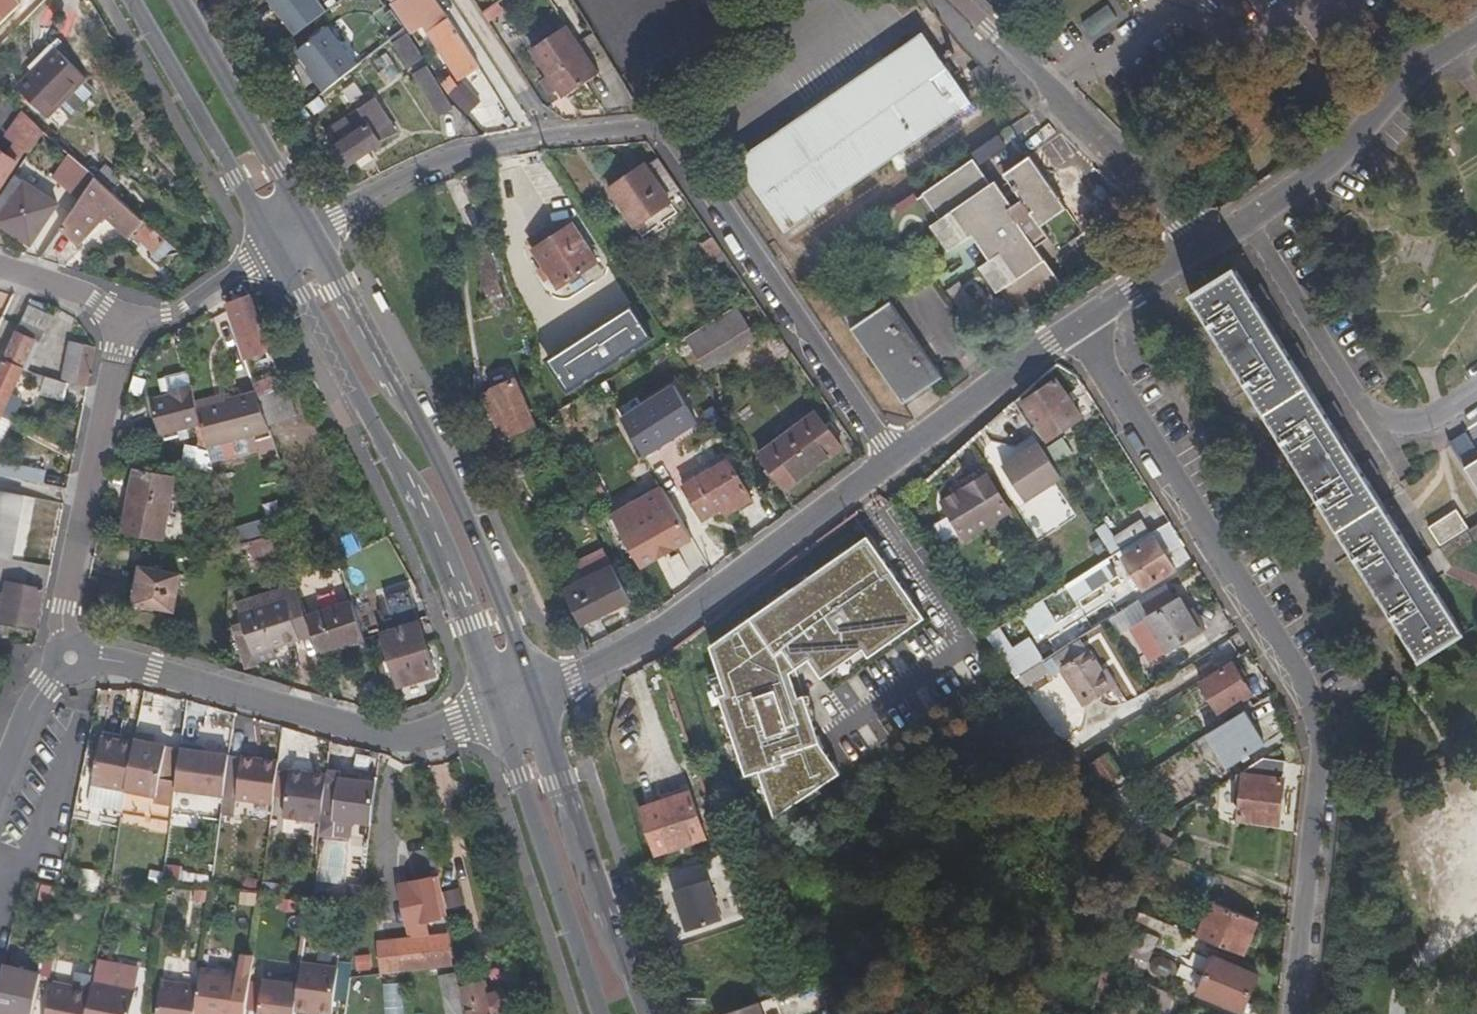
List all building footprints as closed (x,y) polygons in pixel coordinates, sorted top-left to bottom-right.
[(0,5),(0,43),(30,13),(18,0),(5,0),(0,5)] [(330,15),(341,33),(372,12),(364,0),(352,0),(349,2),(330,15)] [(432,19),(445,39),(437,43),(444,54),(451,49),(460,62),(474,53),(440,0),(439,0),(390,0),(398,14),(400,12),(419,0),(432,19)] [(398,14),(405,24),(410,33),(412,32),(432,19),(419,0),(400,12),(398,14)] [(503,12),(497,3),(485,12),(490,21),(503,12)] [(567,95),(602,72),(568,23),(534,47),(551,72),(562,87),(567,95)] [(328,26),(294,56),(329,95),(363,66),(328,26)] [(967,100),(956,82),(921,32),(882,59),(908,96),(783,184),(755,145),(733,161),(779,229),(957,106),(967,100)] [(35,67),(56,45),(53,41),(31,63),(35,67)] [(396,75),(408,69),(391,43),(380,50),(396,75)] [(86,75),(56,45),(35,67),(18,84),(48,113),(58,103),(84,77),(86,75)] [(277,64),(287,76),(297,68),(287,57),(277,64)] [(783,184),(908,96),(882,59),(755,145),(783,184)] [(436,75),(438,78),(448,93),(459,108),(463,112),(465,111),(476,104),(451,66),(436,75)] [(539,80),(550,95),(562,87),(551,72),(539,80)] [(95,88),(84,77),(58,103),(69,114),(95,88)] [(433,133),(445,126),(413,77),(401,84),(433,133)] [(340,163),(390,133),(370,98),(331,122),(340,137),(328,144),(340,163)] [(5,135),(20,112),(5,102),(0,110),(0,131),(5,135)] [(28,149),(43,127),(23,110),(6,135),(18,143),(9,155),(0,150),(0,181),(23,147),(28,149)] [(27,151),(57,167),(60,163),(68,150),(43,127),(28,149),(27,151)] [(72,183),(82,192),(94,173),(68,150),(60,163),(76,178),(72,183)] [(972,230),(989,255),(982,259),(1018,310),(1060,282),(1034,242),(1049,233),(1040,221),(1066,204),(1031,152),(1004,170),(1023,196),(1012,203),(994,178),(990,180),(972,156),(923,188),(941,214),(934,218),(952,242),(972,230)] [(669,200),(683,192),(658,155),(646,163),(641,163),(607,186),(639,234),(676,211),(669,200)] [(106,159),(94,173),(109,187),(121,172),(106,159)] [(14,231),(39,193),(11,174),(0,191),(0,221),(14,231)] [(92,204),(125,233),(140,217),(106,188),(92,204)] [(917,192),(934,218),(941,214),(923,188),(917,192)] [(54,203),(39,193),(14,231),(30,240),(54,203)] [(81,208),(75,202),(55,232),(65,239),(72,230),(69,226),(81,208)] [(945,248),(952,242),(934,218),(927,222),(945,248)] [(558,283),(597,260),(574,221),(535,244),(558,283)] [(486,306),(500,303),(482,231),(467,234),(486,306)] [(710,254),(721,248),(712,234),(700,241),(710,254)] [(714,261),(726,254),(721,248),(710,254),(714,261)] [(1011,314),(1018,310),(982,259),(975,264),(1011,314)] [(1344,540),(1418,660),(1462,634),(1387,514),(1235,267),(1203,287),(1199,281),(1190,288),(1195,297),(1344,540)] [(970,278),(948,290),(968,327),(990,314),(970,278)] [(747,324),(727,289),(677,319),(697,353),(747,324)] [(903,402),(944,372),(891,297),(868,314),(852,292),(834,304),(903,402)] [(226,301),(244,357),(269,347),(262,327),(260,327),(249,293),(226,301)] [(17,332),(0,367),(0,368),(0,374),(0,417),(2,413),(11,418),(19,403),(9,398),(23,367),(28,370),(39,343),(17,332)] [(88,385),(97,345),(74,341),(66,381),(69,382),(88,385)] [(1081,411),(1055,374),(1022,398),(1048,434),(1081,411)] [(66,381),(46,377),(42,396),(65,400),(69,382),(66,381)] [(510,380),(479,393),(496,437),(527,424),(510,380)] [(160,431),(202,422),(197,402),(193,383),(177,386),(178,390),(152,396),(160,431)] [(281,383),(256,391),(262,409),(287,402),(281,383)] [(216,397),(197,402),(202,422),(208,444),(268,427),(262,409),(256,391),(255,390),(227,399),(218,402),(216,397)] [(783,485),(839,446),(815,411),(758,451),(783,485)] [(1024,495),(1062,473),(1039,436),(1002,458),(1024,495)] [(1049,444),(1058,460),(1073,453),(1065,436),(1049,444)] [(208,469),(215,470),(210,451),(183,446),(181,458),(208,465),(208,469)] [(9,451),(3,463),(42,481),(44,482),(49,470),(9,451)] [(733,505),(748,496),(724,457),(682,483),(702,515),(729,499),(733,505)] [(1464,466),(1476,488),(1476,458),(1464,466)] [(126,527),(163,535),(177,475),(138,466),(126,527)] [(942,497),(964,534),(1010,505),(988,468),(942,497)] [(206,481),(218,484),(215,470),(208,469),(206,481)] [(693,538),(661,485),(612,514),(644,567),(693,538)] [(51,563),(10,554),(23,498),(14,493),(0,490),(0,580),(1,580),(0,583),(0,619),(33,626),(43,587),(45,587),(51,563)] [(1456,509),(1427,525),(1438,545),(1467,530),(1456,509)] [(949,514),(936,522),(947,541),(961,533),(949,514)] [(1115,533),(1123,544),(1148,529),(1141,517),(1115,533)] [(258,565),(290,559),(280,531),(253,537),(258,565)] [(754,766),(758,776),(766,797),(772,811),(802,791),(816,782),(838,767),(819,737),(792,663),(807,654),(819,672),(832,663),(861,644),(866,652),(879,643),(876,638),(904,620),(907,625),(925,613),(866,532),(854,540),(835,553),(816,566),(797,579),(787,586),(768,599),(747,614),(750,618),(736,627),(733,622),(707,640),(715,666),(708,669),(715,691),(721,709),(728,731),(731,739),(738,761),(742,771),(754,766)] [(1174,563),(1154,532),(1123,552),(1142,583),(1174,563)] [(835,553),(854,540),(852,537),(833,550),(835,553)] [(1058,624),(1079,613),(1072,598),(1120,574),(1112,559),(1043,594),(1058,624)] [(628,597),(610,561),(592,570),(562,585),(580,620),(610,605),(628,597)] [(797,579),(816,566),(814,563),(795,576),(797,579)] [(137,598),(172,604),(178,573),(143,566),(137,598)] [(768,599),(787,586),(785,582),(766,596),(768,599)] [(1199,626),(1178,592),(1145,612),(1167,646),(1199,626)] [(252,649),(299,636),(287,595),(241,608),(252,649)] [(319,649),(363,635),(351,597),(307,612),(319,649)] [(398,683),(434,671),(411,603),(388,611),(394,627),(382,632),(398,683)] [(731,620),(733,622),(736,627),(750,618),(747,614),(745,611),(731,620)] [(876,638),(879,643),(881,646),(909,628),(907,625),(904,620),(876,638)] [(838,671),(866,652),(861,644),(832,663),(838,671)] [(1099,668),(1085,647),(1056,665),(1081,704),(1114,683),(1103,666),(1099,668)] [(1250,689),(1232,658),(1200,679),(1217,709),(1250,689)] [(712,692),(715,691),(708,669),(705,670),(712,692)] [(1261,742),(1242,708),(1206,730),(1226,763),(1261,742)] [(725,732),(728,731),(721,709),(717,710),(725,732)] [(159,774),(175,777),(179,748),(151,743),(144,742),(145,735),(134,733),(132,744),(99,739),(92,781),(157,790),(159,774)] [(734,762),(738,761),(731,739),(727,740),(734,762)] [(1105,785),(1126,772),(1112,749),(1091,762),(1105,785)] [(272,802),(277,760),(229,753),(221,811),(235,813),(237,797),(272,802)] [(1284,758),(1264,755),(1244,768),(1237,816),(1275,820),(1284,758)] [(321,818),(328,771),(291,766),(284,813),(321,818)] [(371,824),(378,774),(362,772),(361,777),(341,774),(342,769),(329,767),(328,771),(321,818),(319,833),(350,838),(352,821),(371,824)] [(762,799),(766,797),(758,776),(754,778),(762,799)] [(819,786),(816,782),(802,791),(805,795),(819,786)] [(688,790),(636,806),(652,852),(703,836),(688,790)] [(126,792),(123,808),(163,818),(166,802),(126,792)] [(1153,824),(1129,839),(1154,848),(1162,827),(1153,824)] [(437,876),(436,873),(409,878),(410,883),(399,885),(406,920),(438,913),(432,877),(437,876)] [(709,875),(675,884),(687,925),(722,915),(709,875)] [(354,900),(355,891),(343,889),(342,898),(354,900)] [(1212,900),(1198,935),(1240,952),(1254,918),(1212,900)] [(1128,925),(1121,938),(1149,950),(1155,936),(1128,925)] [(396,937),(397,966),(446,961),(444,935),(396,937)] [(1145,960),(1149,950),(1121,938),(1117,947),(1145,960)] [(1182,954),(1177,963),(1245,992),(1252,973),(1210,955),(1206,964),(1182,954)] [(819,989),(807,956),(779,965),(765,970),(774,996),(777,1002),(819,989)] [(90,980),(135,987),(138,963),(93,957),(90,980)] [(1108,986),(1115,967),(1101,961),(1096,980),(1108,986)] [(3,962),(0,975),(0,1013),(30,1013),(39,970),(3,962)] [(1238,1010),(1245,992),(1177,963),(1172,974),(1187,981),(1192,972),(1202,977),(1195,992),(1238,1010)] [(301,965),(298,987),(295,1008),(311,1010),(312,1005),(331,1008),(337,971),(301,965)] [(232,997),(236,971),(200,966),(198,983),(161,978),(155,1013),(230,1013),(232,997)] [(456,997),(452,970),(438,973),(443,1000),(456,997)] [(250,973),(236,971),(232,997),(246,999),(250,973)] [(41,1013),(130,1013),(135,987),(90,980),(89,986),(47,980),(41,1013)] [(485,980),(461,984),(467,1013),(491,1013),(485,980)] [(262,981),(257,1013),(294,1013),(295,1008),(298,987),(262,981)] [(385,982),(386,1013),(406,1013),(405,981),(385,982)] [(716,1013),(762,1013),(758,1001),(716,1013)] [(331,1008),(312,1005),(311,1010),(331,1013),(331,1008)]
